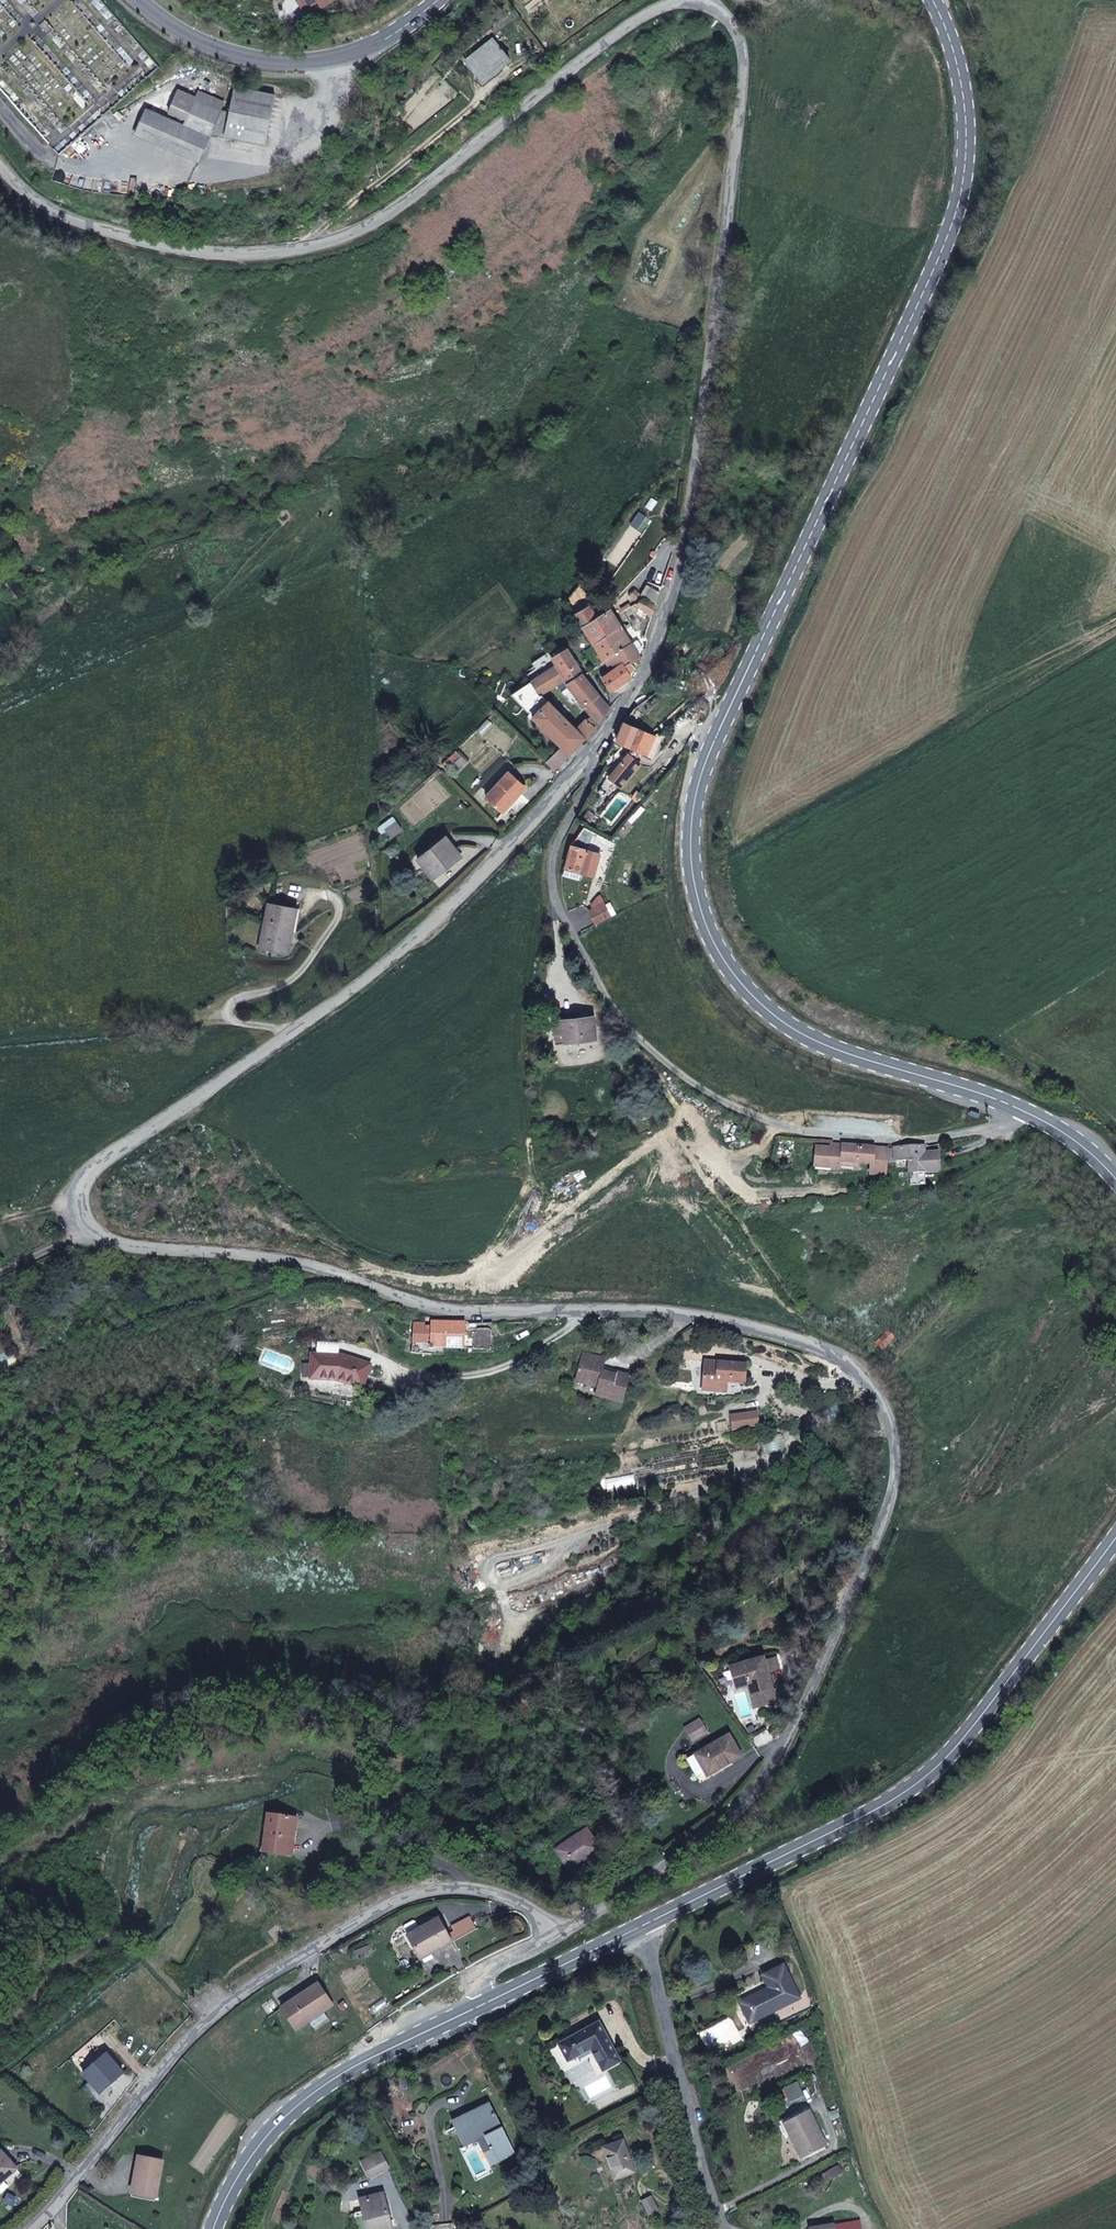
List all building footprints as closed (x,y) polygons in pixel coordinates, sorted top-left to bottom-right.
[(304,10),(318,1),(319,0),(297,0),(304,10)] [(511,61),(494,39),(465,61),(483,83),(511,61)] [(265,144),(275,95),(235,87),(229,113),(225,136),(265,144)] [(186,120),(196,98),(178,90),(169,112),(186,120)] [(209,136),(224,103),(198,91),(196,98),(186,120),(184,126),(209,136)] [(198,162),(209,136),(184,126),(146,109),(135,134),(198,162)] [(225,136),(229,113),(223,111),(214,134),(225,136)] [(657,603),(660,592),(647,585),(641,594),(655,603),(657,603)] [(639,603),(644,599),(635,590),(630,596),(638,602),(639,603)] [(652,616),(656,606),(644,599),(639,603),(636,605),(652,616)] [(592,611),(589,607),(575,615),(583,627),(597,619),(596,618),(592,611)] [(608,636),(621,627),(610,610),(596,618),(597,619),(608,636)] [(608,636),(597,619),(583,627),(594,645),(607,637),(608,636)] [(622,628),(621,627),(608,636),(607,637),(617,652),(631,642),(622,628)] [(617,652),(607,637),(594,645),(604,662),(609,659),(617,652)] [(686,641),(684,644),(692,650),(695,647),(686,641)] [(641,659),(631,642),(617,652),(609,659),(616,668),(622,664),(624,667),(630,662),(632,664),(641,659)] [(675,655),(683,661),(692,650),(684,644),(675,655)] [(567,651),(565,646),(556,651),(559,656),(567,651)] [(559,656),(556,651),(550,655),(553,659),(559,656)] [(572,658),(567,651),(559,656),(553,659),(557,665),(566,679),(568,683),(582,674),(572,658)] [(632,664),(630,662),(624,667),(628,673),(635,668),(632,664)] [(624,667),(622,664),(616,668),(613,671),(603,679),(611,691),(631,677),(628,673),(624,667)] [(566,679),(557,665),(531,682),(540,696),(541,694),(566,679)] [(613,671),(611,668),(601,675),(603,679),(613,671)] [(584,677),(582,675),(582,674),(568,683),(567,684),(592,715),(598,724),(610,709),(609,708),(602,699),(584,677)] [(532,717),(548,702),(541,694),(540,696),(531,682),(511,695),(532,717)] [(585,739),(585,738),(576,729),(548,702),(532,717),(561,747),(569,755),(585,739)] [(639,723),(644,715),(635,709),(630,716),(639,723)] [(598,724),(592,715),(587,720),(596,728),(598,724)] [(596,728),(587,720),(576,729),(585,738),(585,739),(585,740),(586,740),(587,740),(596,728)] [(647,755),(655,736),(650,734),(624,723),(617,742),(633,749),(609,778),(621,787),(640,764),(633,758),(636,755),(638,751),(647,755)] [(653,757),(662,736),(658,734),(655,736),(647,755),(653,757)] [(569,755),(561,747),(547,762),(554,769),(569,755)] [(455,762),(461,756),(456,751),(442,764),(447,770),(455,762)] [(467,763),(461,756),(455,762),(461,768),(467,763)] [(503,812),(525,788),(508,772),(486,797),(503,812)] [(605,796),(613,783),(600,775),(599,775),(591,788),(592,789),(605,796)] [(587,827),(595,816),(595,815),(589,811),(580,823),(585,826),(587,827)] [(385,830),(397,822),(393,817),(378,829),(382,834),(386,831),(385,830)] [(391,838),(402,829),(397,822),(385,830),(386,831),(391,838)] [(588,851),(595,832),(587,827),(585,826),(571,846),(588,851)] [(433,879),(461,857),(446,837),(418,859),(433,879)] [(593,877),(600,854),(588,851),(571,846),(565,869),(580,873),(593,877)] [(579,879),(580,873),(565,869),(564,875),(579,879)] [(249,896),(264,890),(261,883),(247,889),(249,896)] [(611,917),(601,896),(599,897),(592,906),(594,909),(590,911),(596,925),(611,917)] [(293,932),(297,908),(269,902),(260,949),(282,953),(286,931),(293,932)] [(288,954),(293,932),(286,931),(282,953),(288,954)] [(593,1036),(591,1017),(557,1021),(558,1031),(567,1030),(568,1039),(593,1036)] [(637,1122),(648,1119),(645,1112),(634,1116),(637,1122)] [(887,1160),(888,1154),(874,1153),(874,1146),(841,1144),(841,1148),(816,1147),(815,1166),(840,1169),(840,1162),(846,1162),(871,1164),(870,1174),(886,1175),(887,1160)] [(939,1170),(939,1152),(925,1152),(924,1145),(895,1146),(895,1148),(895,1160),(909,1159),(910,1171),(939,1170)] [(895,1160),(895,1148),(888,1147),(888,1154),(887,1160),(895,1160)] [(845,1175),(846,1162),(840,1162),(840,1169),(815,1166),(814,1172),(845,1175)] [(426,1323),(414,1323),(412,1344),(411,1353),(430,1355),(431,1349),(432,1349),(433,1349),(433,1348),(434,1347),(463,1348),(465,1323),(433,1322),(432,1326),(426,1326),(426,1323)] [(473,1328),(473,1350),(492,1350),(492,1335),(492,1332),(491,1329),(489,1329),(488,1328),(485,1328),(473,1328)] [(884,1349),(895,1337),(888,1331),(877,1343),(884,1349)] [(616,1372),(615,1374),(603,1371),(606,1359),(583,1353),(575,1382),(588,1385),(588,1382),(598,1385),(596,1395),(622,1402),(629,1375),(616,1372)] [(311,1378),(311,1379),(337,1380),(362,1388),(370,1365),(342,1355),(311,1354),(311,1366),(311,1378)] [(744,1382),(746,1364),(705,1361),(705,1367),(704,1379),(703,1390),(726,1391),(727,1380),(744,1382)] [(311,1378),(311,1366),(303,1365),(303,1378),(311,1378)] [(694,1379),(704,1379),(705,1367),(695,1366),(694,1379)] [(747,1415),(731,1416),(733,1429),(758,1427),(757,1417),(747,1418),(747,1415)] [(796,1441),(794,1430),(782,1432),(785,1443),(796,1441)] [(814,1565),(808,1557),(801,1562),(808,1571),(814,1565)] [(764,1661),(763,1658),(730,1667),(735,1685),(737,1689),(748,1686),(755,1707),(776,1702),(768,1672),(764,1661)] [(779,1669),(776,1658),(764,1661),(768,1672),(779,1669)] [(707,1732),(700,1720),(686,1728),(693,1740),(707,1732)] [(723,1767),(742,1756),(729,1735),(687,1760),(697,1776),(721,1763),(723,1767)] [(284,1854),(285,1842),(289,1843),(291,1830),(294,1830),(295,1818),(268,1815),(263,1851),(284,1854)] [(569,1869),(600,1849),(587,1830),(568,1843),(568,1842),(556,1850),(569,1869)] [(291,1855),(293,1844),(289,1843),(285,1842),(284,1854),(288,1854),(291,1855)] [(455,1932),(448,1936),(438,1918),(420,1929),(416,1922),(413,1921),(405,1926),(404,1929),(408,1936),(407,1936),(420,1960),(452,1942),(477,1928),(470,1917),(452,1927),(455,1932)] [(750,2023),(800,1998),(784,1965),(763,1975),(769,1988),(739,2002),(750,2023)] [(323,2011),(333,2005),(318,1984),(282,2008),(296,2030),(309,2021),(323,2011)] [(323,2022),(328,2019),(323,2011),(309,2021),(314,2028),(322,2023),(322,2022),(323,2022)] [(620,2062),(599,2023),(559,2044),(568,2061),(574,2058),(577,2056),(576,2054),(590,2046),(603,2070),(620,2062)] [(100,2094),(123,2073),(106,2054),(83,2074),(100,2094)] [(515,2155),(489,2103),(469,2113),(456,2119),(452,2121),(461,2139),(481,2129),(498,2163),(515,2155)] [(456,2119),(469,2113),(467,2109),(454,2116),(456,2119)] [(826,2145),(809,2111),(784,2124),(790,2135),(786,2137),(799,2162),(803,2160),(802,2158),(826,2145)] [(498,2163),(481,2129),(461,2139),(465,2146),(477,2140),(491,2167),(498,2163)] [(634,2171),(623,2141),(604,2148),(615,2179),(634,2171)] [(16,2169),(1,2152),(0,2153),(0,2183),(6,2178),(16,2169)] [(370,2178),(389,2168),(381,2152),(362,2162),(370,2178)] [(156,2198),(163,2161),(139,2157),(134,2185),(137,2186),(135,2194),(156,2198)] [(384,2196),(360,2202),(367,2228),(380,2228),(392,2226),(384,2196)] [(648,2215),(658,2210),(651,2196),(642,2201),(648,2215)]
